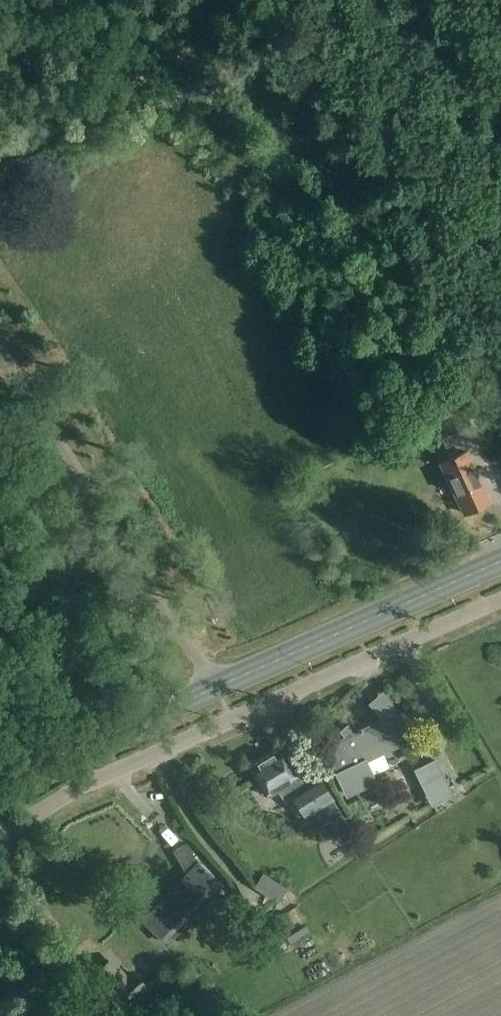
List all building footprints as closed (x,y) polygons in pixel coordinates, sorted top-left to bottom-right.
[(476,390),(462,397),(467,408),(481,401),(476,390)] [(427,411),(430,418),(439,413),(436,407),(427,411)] [(436,426),(445,447),(475,434),(465,413),(436,426)] [(464,515),(489,504),(466,455),(442,466),(464,515)] [(327,745),(338,770),(336,771),(346,793),(374,780),(371,773),(388,766),(381,751),(410,738),(398,712),(327,745)] [(303,815),(312,810),(322,825),(340,813),(318,777),(306,784),(300,776),(301,773),(285,747),(251,769),(267,796),(277,790),(283,800),(291,795),(303,815)] [(436,759),(415,769),(415,770),(426,792),(431,790),(436,801),(452,793),(447,782),(436,760),(436,759)] [(217,816),(212,808),(205,813),(210,821),(217,816)] [(345,839),(354,834),(346,820),(337,825),(345,839)] [(142,919),(168,943),(191,919),(223,884),(212,874),(197,861),(188,846),(186,842),(173,850),(176,855),(185,872),(142,919)] [(281,913),(268,921),(269,923),(275,932),(278,935),(294,924),(284,910),(281,913)] [(118,1002),(122,1007),(143,990),(147,987),(137,974),(124,984),(107,962),(95,972),(118,1002)]
